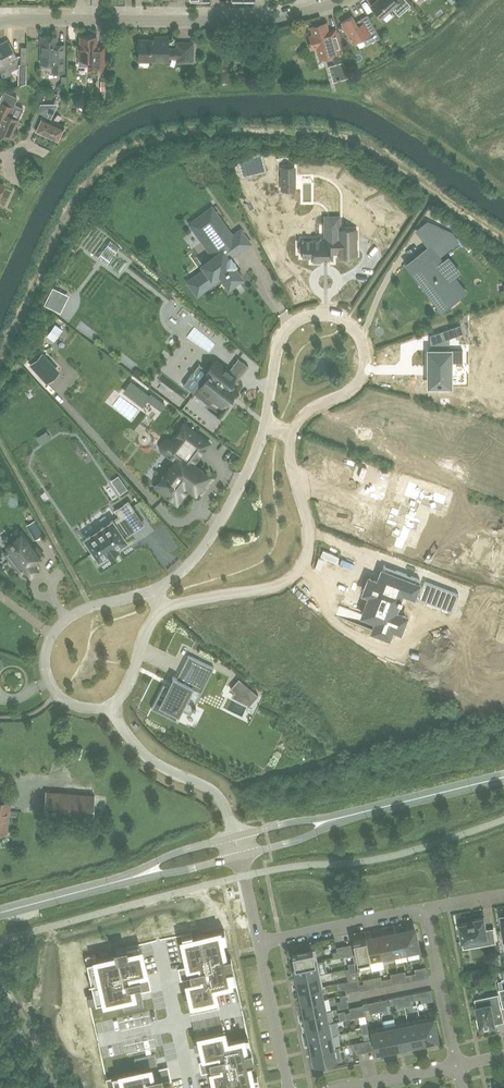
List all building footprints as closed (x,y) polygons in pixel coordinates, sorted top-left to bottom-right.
[(371,5),(382,17),(392,8),(399,16),(410,5),(406,0),(377,0),(371,5)] [(352,16),(341,22),(353,43),(363,37),(366,43),(375,37),(373,34),(377,32),(367,15),(361,18),(363,22),(358,26),(352,16)] [(313,34),(307,36),(311,49),(317,47),(320,59),(342,52),(335,28),(328,31),(326,23),(319,26),(318,24),(311,27),(313,34)] [(105,70),(105,52),(106,44),(96,44),(96,36),(94,36),(93,35),(88,35),(87,36),(80,36),(80,48),(78,48),(78,59),(88,59),(88,64),(91,64),(91,70),(105,70)] [(41,36),(41,57),(41,63),(52,63),(52,72),(64,72),(64,44),(57,44),(57,36),(41,36)] [(158,39),(139,39),(138,57),(148,57),(148,60),(168,60),(168,57),(178,57),(178,61),(192,61),(192,42),(178,42),(178,49),(168,49),(168,36),(158,36),(158,39)] [(17,57),(7,40),(0,44),(0,67),(17,57)] [(18,86),(26,83),(27,64),(20,64),(19,64),(18,86)] [(1,136),(3,134),(10,137),(18,119),(23,108),(14,104),(17,97),(5,92),(0,101),(0,136),(1,136)] [(40,104),(32,122),(38,124),(36,130),(57,140),(64,125),(49,119),(54,106),(54,103),(40,104)] [(295,166),(282,166),(282,180),(292,180),(292,174),(295,174),(295,166)] [(209,247),(204,239),(225,227),(216,213),(207,218),(189,188),(166,203),(187,237),(175,245),(178,249),(166,256),(172,265),(183,259),(181,256),(189,251),(200,269),(214,260),(207,248),(209,247)] [(429,247),(412,260),(425,277),(431,272),(440,284),(434,289),(446,305),(464,291),(438,257),(459,241),(453,232),(428,220),(415,230),(429,247)] [(339,254),(356,254),(356,249),(354,249),(354,238),(356,238),(356,230),(340,230),(340,225),(328,225),(328,238),(320,238),(320,240),(302,239),(302,244),(300,244),(300,252),(302,252),(302,256),(313,256),(313,261),(322,261),(322,259),(330,259),(330,248),(339,248),(339,254)] [(461,324),(441,331),(442,331),(445,339),(464,333),(461,324)] [(430,351),(430,386),(449,386),(449,362),(462,362),(462,351),(459,351),(459,349),(449,349),(449,351),(430,351)] [(39,355),(30,364),(47,382),(56,374),(39,355)] [(208,371),(211,374),(205,381),(203,380),(193,392),(208,403),(204,408),(219,419),(228,408),(222,404),(236,385),(230,380),(234,374),(216,360),(208,371)] [(130,382),(122,392),(142,407),(150,397),(130,382)] [(158,398),(153,405),(161,410),(166,404),(158,398)] [(175,459),(155,486),(168,496),(172,498),(177,498),(181,496),(184,493),(190,486),(196,491),(208,474),(193,463),(196,459),(186,451),(199,435),(184,424),(171,441),(175,444),(168,454),(175,459)] [(115,486),(122,481),(118,476),(112,480),(111,480),(115,486)] [(419,504),(430,508),(442,512),(447,496),(419,486),(419,484),(408,480),(398,508),(393,507),(387,524),(394,526),(391,536),(396,538),(393,547),(404,551),(406,544),(411,531),(417,533),(422,519),(415,517),(419,504)] [(119,516),(85,539),(99,558),(108,552),(110,555),(118,549),(117,546),(126,540),(124,537),(122,534),(129,529),(122,519),(134,510),(128,501),(115,510),(119,516)] [(34,532),(40,529),(34,520),(29,523),(34,532)] [(12,539),(10,541),(11,542),(7,545),(16,556),(11,560),(21,572),(26,568),(30,574),(37,568),(33,562),(43,554),(36,546),(33,549),(21,533),(13,540),(12,539)] [(477,542),(474,552),(490,558),(494,548),(477,542)] [(336,615),(335,616),(388,637),(392,628),(400,631),(406,616),(394,611),(398,600),(400,601),(401,598),(399,597),(401,591),(413,596),(448,609),(453,595),(457,597),(459,594),(420,579),(396,569),(384,565),(377,581),(369,578),(363,592),(368,594),(364,602),(365,603),(361,613),(340,605),(339,606),(376,620),(373,629),(336,615)] [(152,706),(151,708),(177,721),(178,719),(175,718),(189,692),(197,696),(211,667),(213,668),(214,667),(188,654),(177,678),(173,676),(172,677),(173,678),(171,682),(173,683),(164,699),(159,697),(154,707),(152,706)] [(239,678),(230,688),(234,691),(231,696),(249,705),(258,695),(239,678)] [(80,759),(82,748),(69,745),(66,756),(74,757),(80,759)] [(44,814),(92,818),(94,795),(45,791),(44,814)] [(6,832),(10,801),(0,800),(0,832),(6,832)] [(483,944),(495,942),(493,928),(486,929),(484,917),(475,919),(476,921),(460,924),(463,941),(482,938),(483,944)] [(406,954),(407,954),(419,951),(418,949),(414,928),(402,931),(406,954)] [(187,963),(179,964),(183,978),(186,978),(196,976),(197,979),(187,981),(191,1001),(214,996),(212,985),(229,981),(226,969),(232,968),(229,955),(222,956),(219,941),(216,931),(191,937),(181,939),(187,963)] [(406,954),(402,931),(389,933),(394,956),(406,954)] [(394,956),(389,933),(377,935),(382,959),(394,956)] [(382,959),(377,935),(365,938),(370,961),(382,959)] [(365,938),(352,941),(357,964),(370,961),(365,938)] [(97,959),(87,962),(93,992),(95,1003),(121,997),(124,1010),(144,1006),(141,990),(143,990),(140,976),(129,978),(129,974),(145,971),(140,950),(128,952),(127,946),(113,949),(115,955),(97,959)] [(294,966),(317,961),(315,949),(292,954),(294,966)] [(342,950),(332,952),(333,952),(334,960),(343,958),(342,950)] [(317,961),(294,966),(297,978),(320,974),(320,973),(327,972),(324,960),(317,961)] [(320,974),(297,978),(299,991),(322,986),(321,977),(324,976),(327,978),(331,977),(330,971),(320,973),(320,974)] [(302,1003),(322,999),(320,987),(322,986),(299,991),(302,1003)] [(498,995),(476,999),(479,1018),(477,1019),(479,1026),(481,1026),(481,1028),(484,1027),(484,1029),(493,1027),(493,1025),(495,1025),(494,1016),(496,1016),(495,1010),(501,1009),(498,995)] [(304,1015),(325,1011),(322,999),(302,1003),(304,1015)] [(307,1027),(330,1022),(327,1022),(325,1011),(304,1015),(307,1027)] [(420,1019),(424,1042),(437,1039),(432,1016),(420,1019)] [(424,1042),(420,1019),(408,1021),(412,1044),(424,1042)] [(412,1044),(408,1021),(395,1024),(400,1047),(412,1044)] [(309,1039),(332,1034),(330,1022),(307,1027),(309,1039)] [(400,1047),(395,1024),(383,1026),(388,1049),(400,1047)] [(388,1049),(383,1026),(370,1029),(375,1052),(388,1049)] [(199,1036),(204,1056),(207,1055),(210,1066),(220,1063),(221,1067),(211,1069),(215,1087),(253,1087),(247,1063),(254,1061),(248,1036),(225,1042),(222,1031),(199,1036)] [(312,1051),(335,1047),(332,1034),(309,1039),(312,1051)] [(312,1051),(314,1064),(335,1060),(332,1048),(335,1047),(312,1051)] [(112,1076),(114,1087),(171,1087),(170,1084),(156,1087),(155,1083),(163,1081),(162,1074),(161,1074),(160,1067),(158,1068),(154,1052),(134,1057),(137,1070),(112,1076)]
